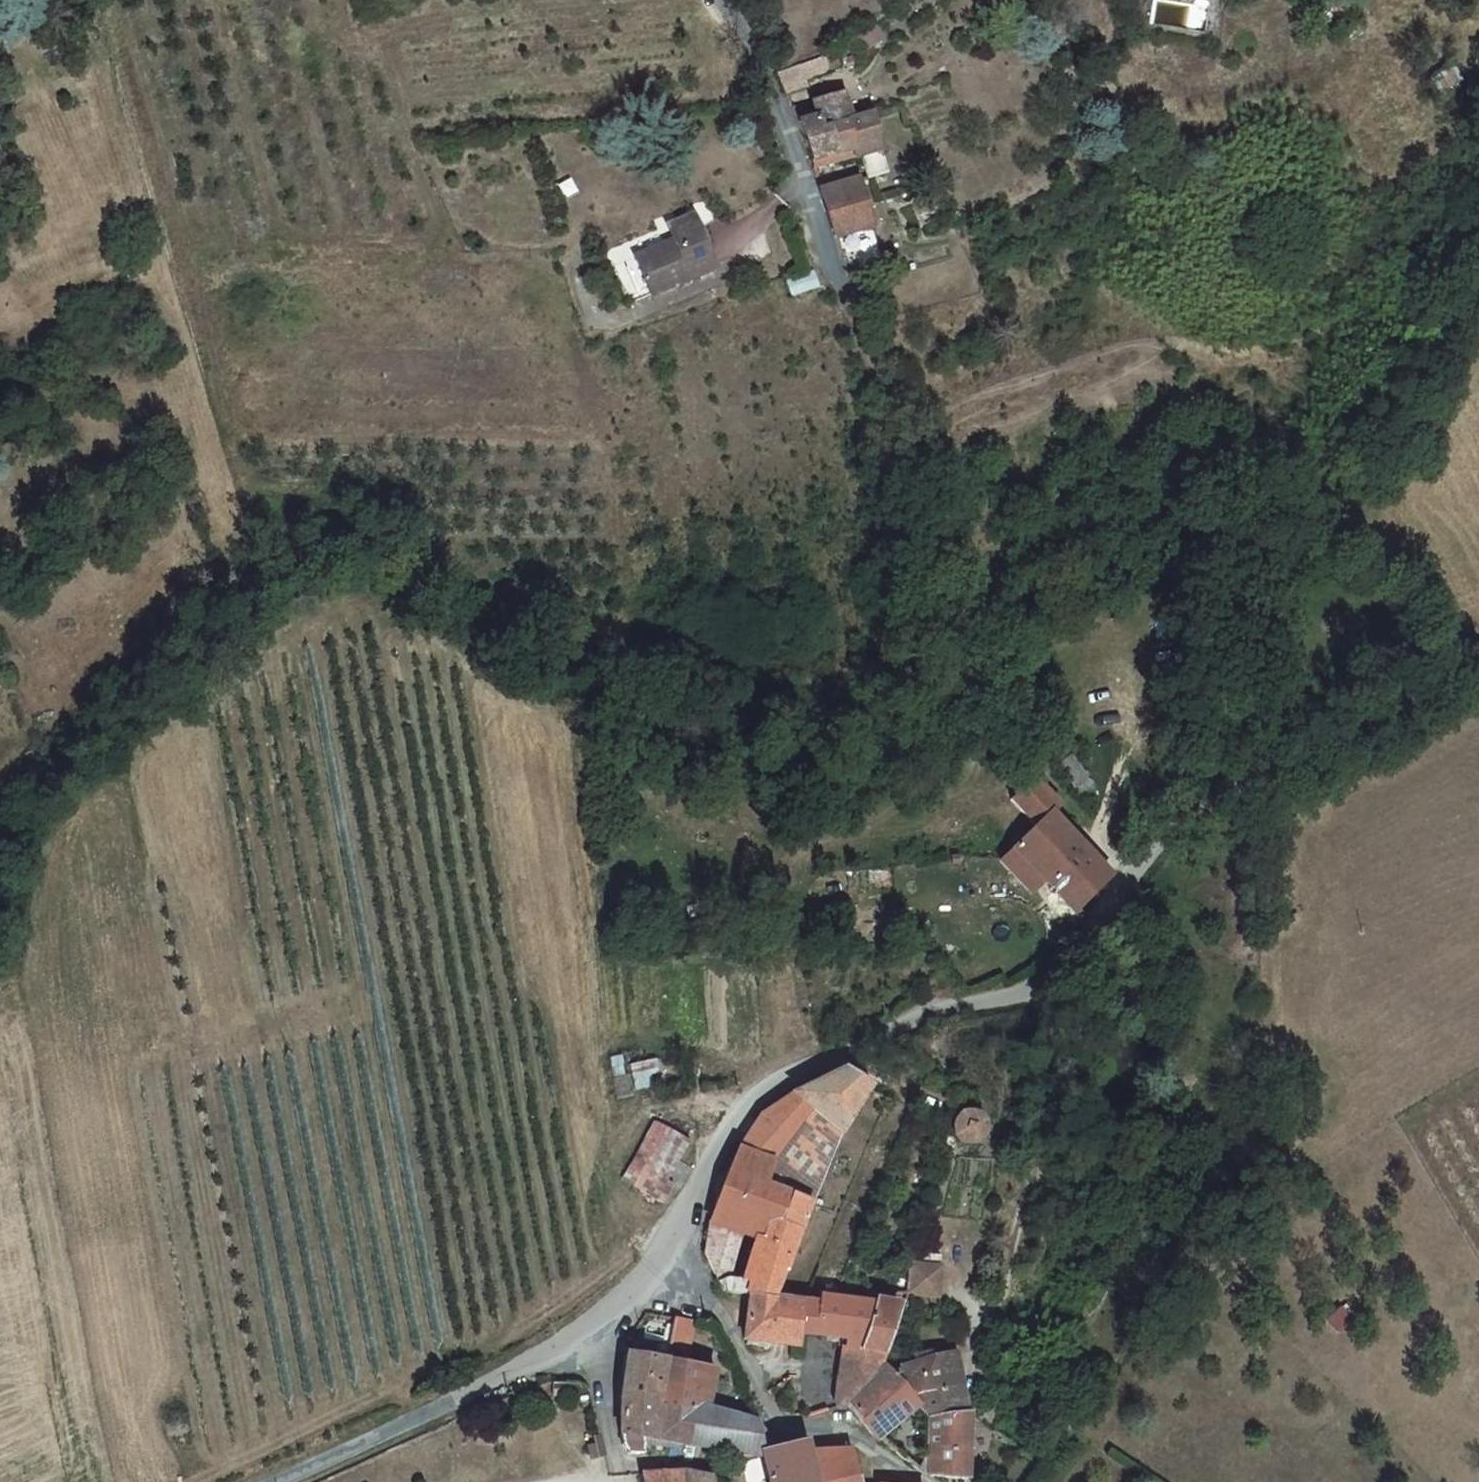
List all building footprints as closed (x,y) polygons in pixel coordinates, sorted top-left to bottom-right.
[(839,62),(834,47),(815,57),(807,61),(784,63),(787,69),(793,86),(811,81),(809,74),(839,62)] [(818,107),(801,109),(804,118),(815,153),(839,147),(831,118),(858,112),(851,87),(814,93),(818,107)] [(878,107),(858,112),(831,118),(839,147),(863,141),(886,135),(878,107)] [(894,162),(886,135),(863,141),(871,168),(894,162)] [(860,171),(823,182),(840,242),(859,243),(854,224),(876,219),(860,171)] [(702,235),(721,235),(709,207),(679,216),(686,234),(702,235)] [(714,273),(705,241),(664,239),(663,245),(610,258),(620,299),(714,273)] [(816,275),(788,281),(791,292),(819,286),(816,275)] [(1060,805),(1034,775),(1012,798),(1037,827),(1015,847),(1079,918),(1083,915),(1079,908),(1109,879),(1106,875),(1080,846),(1052,815),(1060,805)] [(1089,836),(1060,805),(1052,815),(1080,846),(1089,836)] [(750,1132),(742,1146),(776,1161),(772,1184),(818,1201),(823,1186),(831,1168),(841,1143),(846,1131),(856,1114),(872,1085),(847,1065),(840,1069),(830,1074),(811,1083),(799,1091),(786,1097),(776,1105),(766,1111),(759,1121),(750,1132)] [(971,1116),(965,1116),(959,1121),(957,1123),(955,1127),(954,1130),(955,1133),(955,1135),(956,1137),(957,1140),(960,1143),(963,1144),(966,1145),(970,1145),(973,1143),(977,1142),(979,1139),(980,1136),(981,1131),(980,1125),(979,1121),(976,1119),(971,1116)] [(692,1142),(670,1131),(640,1190),(665,1203),(673,1185),(679,1188),(690,1165),(682,1162),(692,1142)] [(776,1161),(742,1146),(737,1153),(732,1161),(727,1172),(721,1187),(714,1206),(711,1224),(739,1231),(755,1236),(748,1277),(732,1277),(718,1279),(725,1292),(751,1295),(782,1300),(782,1297),(818,1201),(772,1184),(776,1161)] [(708,1258),(718,1279),(732,1277),(739,1231),(711,1224),(708,1233),(707,1246),(708,1258)] [(894,1304),(909,1306),(912,1281),(897,1278),(894,1304)] [(806,1301),(782,1297),(782,1300),(751,1295),(746,1338),(794,1349),(801,1350),(802,1337),(806,1301)] [(846,1345),(846,1352),(863,1356),(875,1309),(835,1301),(821,1297),(819,1305),(814,1340),(846,1345)] [(819,1305),(806,1301),(802,1337),(814,1340),(819,1305)] [(875,1309),(863,1356),(885,1361),(898,1319),(875,1309)] [(690,1349),(697,1326),(677,1319),(669,1342),(690,1349)] [(839,1409),(846,1406),(884,1376),(885,1361),(863,1356),(846,1352),(844,1377),(838,1376),(836,1389),(836,1394),(838,1400),(838,1410),(839,1409)] [(671,1365),(628,1355),(621,1400),(622,1442),(628,1452),(645,1450),(648,1435),(699,1443),(701,1411),(665,1409),(671,1365)] [(960,1361),(946,1364),(954,1415),(968,1412),(960,1385),(960,1361)] [(929,1419),(954,1415),(946,1364),(929,1366),(908,1370),(901,1384),(884,1376),(846,1406),(868,1434),(890,1418),(898,1422),(917,1408),(929,1419)] [(701,1411),(706,1412),(709,1393),(716,1395),(720,1376),(671,1365),(665,1409),(701,1411)] [(547,1383),(536,1386),(541,1404),(557,1400),(553,1383),(547,1383)] [(701,1411),(699,1443),(730,1448),(730,1415),(706,1412),(701,1411)] [(971,1413),(968,1412),(954,1415),(929,1419),(930,1447),(918,1474),(949,1479),(965,1481),(967,1481),(971,1413)] [(767,1454),(757,1420),(730,1415),(730,1448),(767,1454)] [(868,1434),(877,1441),(898,1422),(890,1418),(868,1434)] [(764,1419),(757,1420),(767,1454),(774,1481),(853,1481),(859,1481),(852,1453),(812,1454),(811,1444),(782,1450),(777,1442),(771,1432),(764,1419)] [(602,1443),(589,1448),(595,1461),(607,1456),(602,1443)] [(696,1468),(678,1470),(646,1471),(647,1481),(696,1481),(696,1468)] [(719,1473),(696,1468),(696,1481),(721,1481),(719,1473)]
